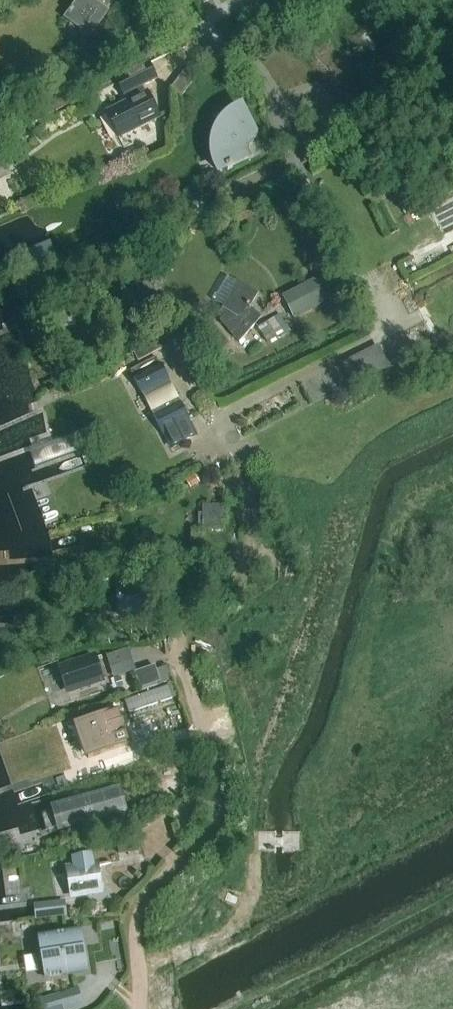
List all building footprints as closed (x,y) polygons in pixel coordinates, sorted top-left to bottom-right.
[(65,16),(83,29),(81,32),(88,37),(91,34),(93,35),(112,9),(110,8),(116,0),(77,0),(65,16)] [(119,138),(164,116),(150,88),(147,89),(145,85),(160,78),(152,62),(147,65),(146,63),(129,71),(131,74),(118,81),(117,80),(115,81),(123,98),(127,96),(129,101),(106,112),(119,138)] [(186,71),(172,89),(180,95),(194,77),(186,71)] [(46,100),(38,104),(45,116),(68,104),(60,88),(55,91),(56,93),(45,98),(46,100)] [(232,167),(248,159),(247,157),(246,149),(249,143),(254,138),(256,137),(242,109),(237,111),(238,111),(228,119),(220,129),(216,141),(215,154),(217,166),(220,172),(219,172),(220,173),(227,170),(228,171),(233,169),(232,167)] [(57,259),(55,254),(51,245),(23,256),(28,270),(57,259)] [(228,278),(214,301),(223,307),(219,315),(221,318),(220,321),(240,343),(262,317),(250,309),(259,293),(238,281),(237,283),(228,278)] [(310,297),(288,308),(294,320),(335,299),(325,280),(307,290),(310,297)] [(274,326),(270,321),(260,327),(269,343),(284,333),(278,323),(274,326)] [(203,375),(183,336),(170,343),(183,368),(178,370),(181,376),(187,373),(191,381),(203,375)] [(134,354),(138,362),(169,346),(165,338),(134,354)] [(134,377),(144,396),(171,382),(161,363),(134,377)] [(199,437),(182,402),(154,415),(172,451),(199,437)] [(195,476),(186,482),(191,490),(201,484),(195,476)] [(198,497),(157,506),(162,527),(193,520),(196,534),(220,529),(213,498),(199,501),(198,497)] [(117,586),(120,617),(150,614),(147,583),(117,586)] [(106,682),(97,654),(58,667),(68,695),(106,682)] [(157,666),(137,672),(142,689),(163,683),(157,666)] [(143,748),(177,733),(167,711),(133,726),(143,748)] [(119,712),(78,726),(88,756),(130,742),(119,712)] [(120,793),(60,810),(65,826),(124,810),(121,799),(128,798),(131,809),(156,802),(152,785),(126,792),(127,794),(120,795),(120,793)] [(117,841),(119,854),(138,851),(136,838),(117,841)] [(95,863),(94,855),(72,858),(74,868),(67,869),(71,901),(103,897),(99,862),(95,863)] [(68,899),(36,901),(37,916),(69,915),(68,899)] [(42,955),(37,956),(39,972),(45,971),(46,977),(87,971),(82,935),(57,939),(57,935),(56,935),(57,939),(41,942),(41,937),(39,937),(42,955)] [(37,1000),(40,1008),(52,1008),(63,1006),(59,994),(37,1000)]
